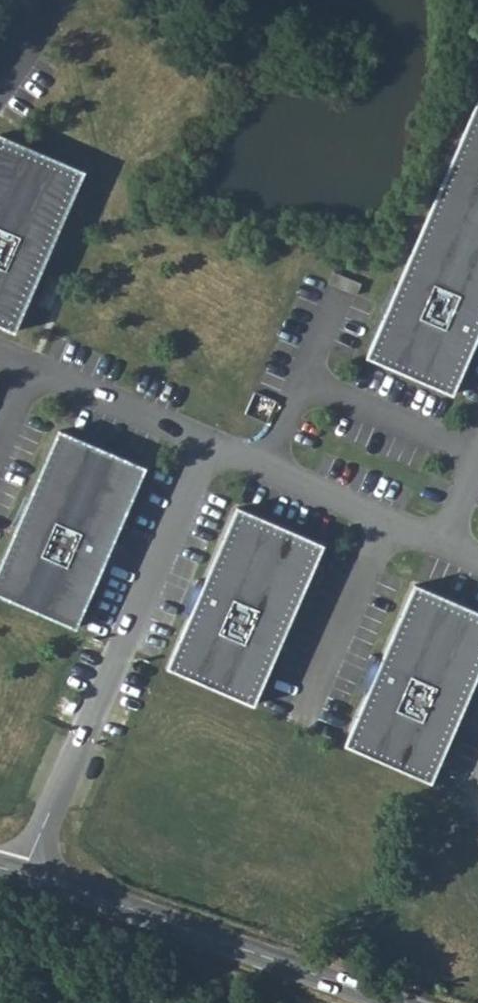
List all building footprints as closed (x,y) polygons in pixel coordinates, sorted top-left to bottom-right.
[(364,360),(450,397),(477,332),(477,97),(364,360)] [(11,332),(81,172),(0,137),(0,327),(11,332)] [(326,285),(354,297),(358,286),(331,274),(326,285)] [(0,565),(0,600),(73,632),(143,471),(57,434),(0,565)] [(235,511),(165,671),(251,709),(321,548),(235,511)] [(342,749),(428,786),(477,672),(477,617),(412,588),(342,749)]
